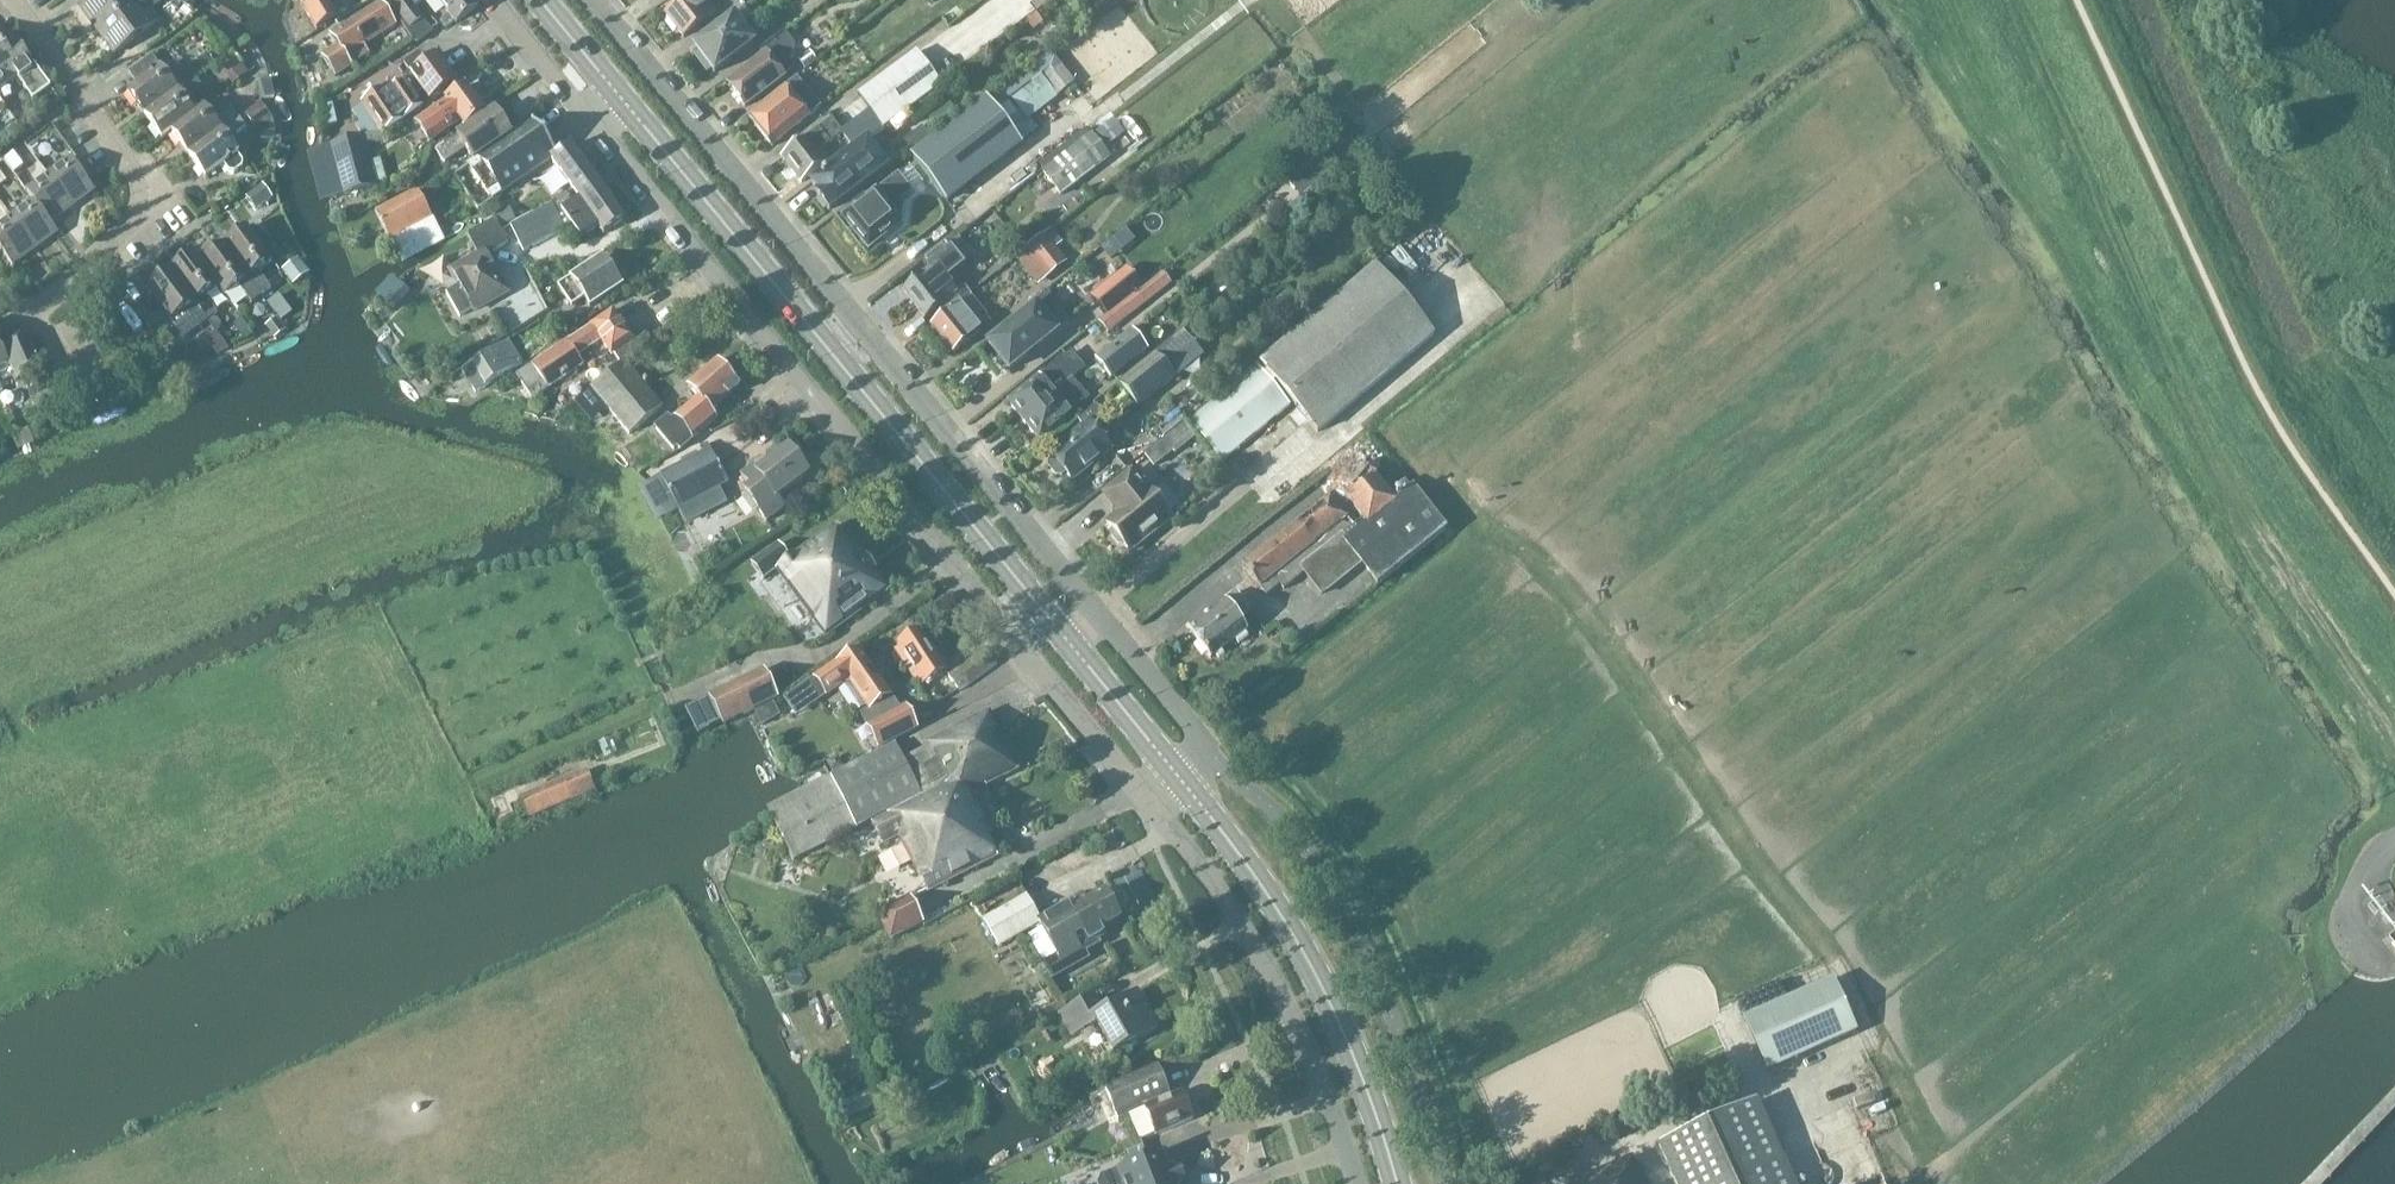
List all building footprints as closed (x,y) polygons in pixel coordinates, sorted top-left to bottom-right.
[(134,4),(131,0),(89,0),(79,7),(97,31),(134,4)] [(304,7),(316,28),(337,15),(328,0),(316,0),(304,7)] [(391,7),(409,31),(423,19),(415,9),(426,0),(399,0),(391,7)] [(455,25),(477,7),(471,0),(436,0),(455,25)] [(665,14),(683,37),(710,18),(702,8),(713,0),(674,0),(671,2),(675,6),(665,14)] [(916,53),(939,84),(1052,0),(986,0),(915,52),(916,53)] [(330,34),(338,46),(324,56),(337,75),(350,65),(369,52),(364,45),(395,25),(380,2),(341,28),(340,28),(330,34)] [(143,17),(134,4),(97,31),(114,54),(160,20),(152,10),(143,17)] [(753,17),(745,8),(694,47),(697,50),(692,53),(707,73),(712,70),(714,73),(754,43),(741,26),(753,17)] [(826,55),(846,43),(838,31),(819,43),(826,55)] [(755,64),(728,86),(745,107),(772,86),(772,85),(793,68),(787,61),(792,57),(794,46),(783,33),(760,51),(765,58),(756,65),(755,64)] [(16,77),(33,100),(50,87),(20,46),(9,54),(0,42),(0,89),(16,77)] [(810,52),(798,61),(805,71),(814,64),(817,61),(810,52)] [(361,122),(355,125),(362,136),(363,136),(383,134),(423,106),(415,95),(422,90),(430,101),(457,83),(437,54),(426,62),(419,53),(404,64),(410,73),(403,78),(405,80),(397,86),(393,80),(362,102),(378,125),(366,130),(361,122)] [(940,85),(939,84),(916,53),(858,96),(882,129),(940,85)] [(1074,84),(1050,53),(1038,63),(1062,94),(1074,84)] [(145,115),(195,78),(188,68),(171,81),(153,56),(129,73),(137,85),(127,92),(145,115)] [(162,139),(172,132),(171,131),(195,114),(195,113),(185,100),(203,88),(195,78),(145,115),(162,139)] [(797,78),(748,117),(772,146),(809,117),(829,101),(817,87),(808,93),(797,78)] [(465,126),(485,112),(465,86),(417,120),(431,141),(461,120),(465,126)] [(1098,122),(1109,134),(1117,127),(1127,139),(1148,120),(1126,97),(1098,122)] [(986,98),(910,156),(946,203),(1022,144),(986,98)] [(204,106),(195,113),(195,114),(171,131),(172,132),(189,156),(239,117),(232,108),(215,120),(204,106)] [(473,161),(511,135),(494,111),(436,151),(445,164),(465,149),(473,161)] [(239,117),(189,156),(206,178),(224,165),(229,173),(234,172),(241,167),(243,163),(237,155),(239,154),(229,140),(246,127),(239,117)] [(454,174),(477,208),(558,155),(533,119),(511,135),(473,161),(454,174)] [(818,151),(843,133),(832,119),(819,128),(781,156),(801,182),(827,163),(818,151)] [(922,128),(899,145),(908,156),(931,139),(922,128)] [(2,146),(16,164),(29,154),(15,136),(2,146)] [(377,186),(363,136),(362,136),(331,144),(344,195),(377,186)] [(867,142),(813,183),(820,193),(818,195),(829,210),(886,167),(867,142)] [(1074,144),(1042,170),(1061,192),(1092,166),(1074,144)] [(600,216),(610,230),(624,219),(613,203),(614,201),(609,193),(606,193),(571,145),(558,155),(552,160),(573,190),(577,196),(580,199),(595,220),(600,216)] [(1339,165),(1324,147),(1285,178),(1300,197),(1339,165)] [(50,177),(72,207),(94,190),(72,160),(50,177)] [(242,181),(257,201),(276,186),(260,167),(242,181)] [(898,174),(843,217),(869,248),(900,223),(887,207),(910,189),(898,174)] [(27,193),(35,203),(35,202),(50,223),(72,207),(50,177),(27,193)] [(391,242),(433,220),(418,190),(375,212),(391,242)] [(595,220),(580,199),(571,205),(565,196),(556,202),(581,238),(598,226),(604,234),(610,230),(600,216),(595,220)] [(57,232),(50,223),(35,202),(35,203),(13,219),(35,249),(57,232)] [(524,252),(566,230),(553,204),(510,226),(524,252)] [(13,219),(0,228),(0,249),(13,266),(35,249),(13,219)] [(507,292),(486,253),(491,251),(492,254),(508,245),(494,219),(466,235),(478,256),(451,271),(459,286),(446,293),(460,317),(472,311),(473,311),(507,292)] [(224,245),(261,296),(271,288),(258,271),(272,261),(248,227),(224,245)] [(1051,229),(1044,234),(1024,250),(1047,278),(1067,262),(1061,255),(1068,249),(1051,229)] [(218,286),(218,287),(225,296),(239,286),(252,303),(261,296),(224,245),(201,262),(218,286)] [(923,263),(929,270),(904,290),(925,317),(956,292),(946,280),(963,267),(946,245),(923,263)] [(201,262),(194,252),(171,270),(208,321),(218,313),(205,296),(218,287),(218,286),(201,262)] [(589,307),(621,286),(603,258),(571,279),(559,287),(572,306),(579,301),(577,298),(581,295),(589,307)] [(1257,365),(1189,422),(1222,461),(1290,405),(1277,388),(1279,386),(1318,432),(1434,335),(1376,266),(1260,363),(1273,378),(1270,381),(1257,365)] [(198,328),(208,321),(171,270),(147,287),(154,297),(136,310),(153,334),(172,321),(186,311),(198,328)] [(1142,286),(1130,270),(1092,301),(1104,316),(1142,286)] [(1171,283),(1163,273),(1144,288),(1152,298),(1171,283)] [(379,296),(393,309),(408,292),(395,279),(379,296)] [(976,325),(987,317),(976,303),(980,300),(972,290),(958,301),(959,302),(958,303),(931,325),(953,352),(981,330),(976,325)] [(1123,322),(1146,304),(1137,293),(1114,311),(1123,322)] [(1056,331),(1035,306),(988,344),(997,356),(996,361),(1002,369),(1008,368),(1009,370),(1056,331)] [(611,355),(634,339),(614,310),(591,325),(594,330),(571,346),(568,341),(532,365),(532,364),(516,375),(532,399),(584,364),(577,355),(601,340),(611,355)] [(1148,350),(1133,331),(1096,361),(1110,379),(1148,350)] [(1165,365),(1193,343),(1183,331),(1119,384),(1138,408),(1175,378),(1165,365)] [(13,371),(16,379),(41,368),(26,335),(1,346),(0,344),(0,377),(13,371)] [(476,393),(522,364),(508,341),(461,370),(476,393)] [(625,360),(592,388),(574,401),(591,421),(608,408),(629,435),(662,407),(625,360)] [(669,418),(656,429),(674,451),(678,448),(681,451),(717,421),(710,412),(739,388),(728,375),(731,373),(722,363),(720,365),(716,361),(687,385),(699,399),(672,422),(669,418)] [(1022,419),(1065,385),(1050,367),(1039,377),(1039,376),(1008,401),(1022,419)] [(46,379),(28,387),(36,405),(53,397),(46,379)] [(1072,379),(1065,385),(1022,419),(1039,440),(1070,415),(1071,416),(1090,400),(1072,379)] [(1050,454),(1053,457),(1049,461),(1049,466),(1056,476),(1062,476),(1066,473),(1073,481),(1111,450),(1094,429),(1107,418),(1096,405),(1078,420),(1083,427),(1050,454)] [(1166,442),(1147,458),(1155,469),(1175,453),(1166,442)] [(1322,594),(1361,564),(1377,584),(1445,530),(1413,489),(1411,491),(1404,482),(1399,487),(1389,475),(1380,482),(1368,467),(1378,460),(1368,447),(1360,453),(1357,450),(1356,451),(1355,450),(1326,473),(1339,489),(1242,566),(1259,588),(1260,588),(1266,596),(1280,585),(1283,590),(1305,573),(1322,594)] [(710,448),(647,482),(665,516),(728,482),(710,448)] [(742,476),(751,488),(744,493),(766,521),(784,508),(777,499),(809,475),(788,448),(756,472),(752,468),(742,476)] [(1164,484),(1152,494),(1148,489),(1146,490),(1131,472),(1104,494),(1119,512),(1107,523),(1112,529),(1111,535),(1118,544),(1124,544),(1130,551),(1171,518),(1168,514),(1181,504),(1164,484)] [(779,544),(751,564),(764,581),(777,571),(825,637),(886,592),(887,592),(889,591),(852,541),(848,544),(835,527),(790,560),(779,544)] [(1239,620),(1250,611),(1236,592),(1224,601),(1188,628),(1210,658),(1247,630),(1239,620)] [(919,687),(945,670),(918,629),(897,643),(900,647),(895,650),(919,687)] [(893,697),(892,697),(858,649),(838,662),(816,678),(826,694),(842,683),(839,678),(846,674),(870,708),(860,713),(879,749),(918,729),(906,705),(899,709),(893,697)] [(959,691),(996,664),(986,649),(949,676),(959,691)] [(763,670),(685,709),(698,735),(709,730),(708,729),(722,722),(723,725),(749,712),(777,698),(763,670)] [(783,711),(766,707),(762,724),(779,729),(783,711)] [(947,810),(973,797),(988,790),(986,786),(1018,770),(989,712),(925,744),(946,784),(936,789),(947,810)] [(887,813),(888,814),(922,796),(901,756),(895,744),(831,777),(835,786),(832,788),(772,818),(793,860),(857,828),(887,813)] [(587,771),(519,800),(527,818),(595,790),(587,771)] [(991,833),(973,797),(947,810),(936,789),(922,796),(888,814),(888,815),(872,823),(882,844),(899,836),(928,891),(997,855),(987,835),(991,833)] [(1122,917),(1107,891),(1088,902),(1084,895),(1040,920),(1026,896),(985,920),(1000,947),(1042,923),(1063,960),(1107,935),(1103,928),(1122,917)] [(910,898),(877,915),(890,940),(923,923),(910,898)] [(1744,1020),(1756,1048),(1767,1073),(1855,1034),(1831,981),(1744,1020)] [(1097,1022),(1111,1048),(1113,1053),(1158,1027),(1137,991),(1103,1011),(1094,994),(1059,1014),(1071,1036),(1097,1022)] [(1158,1066),(1105,1089),(1118,1121),(1129,1117),(1139,1141),(1192,1119),(1181,1093),(1172,1097),(1158,1066)] [(1755,1102),(1659,1145),(1676,1183),(1792,1183),(1755,1102)] [(1182,1176),(1178,1164),(1170,1167),(1164,1151),(1108,1173),(1104,1181),(1105,1183),(1161,1183),(1182,1176)] [(1632,1158),(1574,1183),(1644,1183),(1632,1158)] [(1017,1173),(996,1179),(998,1183),(1021,1183),(1017,1173)] [(1161,1183),(1186,1183),(1182,1176),(1161,1183)]
